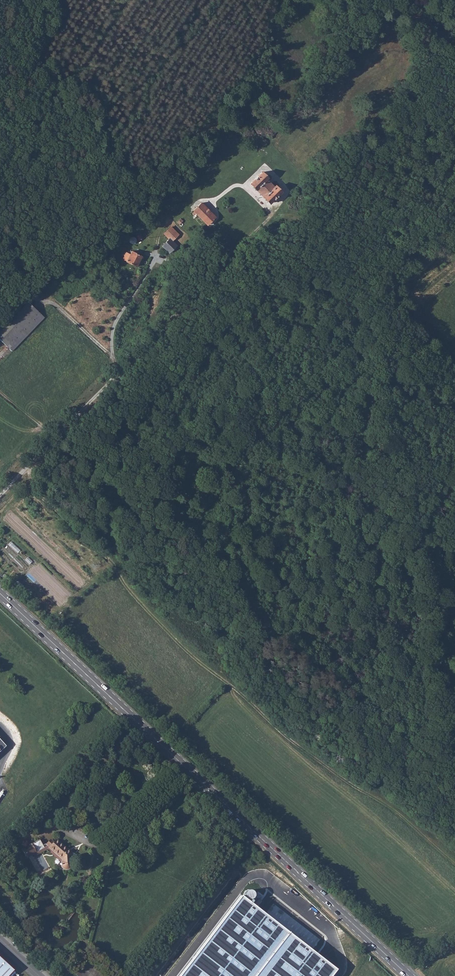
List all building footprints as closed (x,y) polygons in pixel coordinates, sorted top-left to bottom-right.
[(265,180),(259,174),(248,185),(267,203),(278,193),(272,187),(270,189),(263,182),(265,180)] [(205,181),(200,186),(207,192),(212,188),(205,181)] [(213,218),(198,203),(190,210),(193,213),(188,217),(200,227),(204,224),(207,225),(213,218)] [(141,232),(147,239),(152,235),(145,228),(141,232)] [(175,237),(169,230),(161,237),(166,243),(160,249),(166,255),(176,245),(172,240),(175,237)] [(141,260),(130,255),(128,258),(124,256),(121,263),(136,270),(141,260)] [(41,325),(24,309),(0,335),(0,350),(9,359),(41,325)] [(72,854),(55,838),(48,847),(60,858),(58,862),(60,865),(62,868),(65,868),(69,867),(71,864),(71,861),(69,857),(72,854)] [(35,851),(30,842),(21,848),(26,856),(35,851)] [(181,975),(332,975),(339,968),(243,897),(181,975)] [(0,959),(0,975),(8,975),(13,971),(0,959)]
